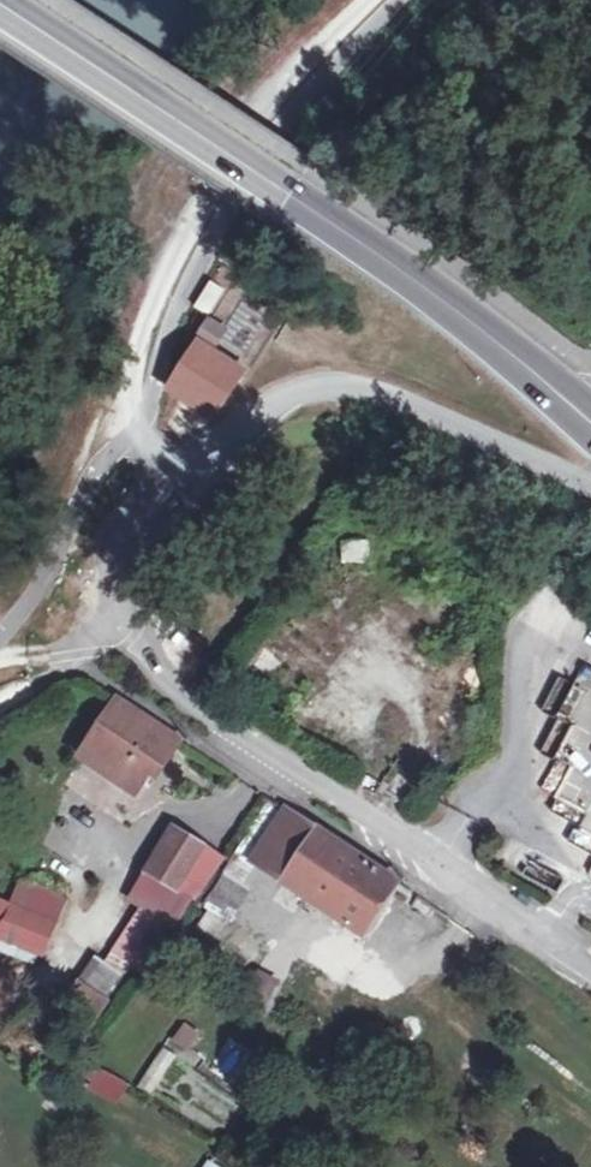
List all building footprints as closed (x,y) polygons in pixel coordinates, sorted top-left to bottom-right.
[(208,279),(197,310),(214,316),(225,285),(208,279)] [(208,321),(198,338),(213,347),(224,330),(208,321)] [(375,559),(374,540),(345,542),(345,560),(375,559)] [(244,681),(261,691),(285,651),(268,641),(244,681)] [(319,698),(299,729),(326,747),(346,715),(319,698)] [(116,706),(82,757),(123,784),(143,754),(154,761),(163,767),(178,746),(116,706)] [(542,747),(554,755),(572,726),(559,719),(542,747)] [(143,754),(123,784),(135,791),(154,761),(143,754)] [(575,761),(549,809),(579,826),(572,838),(590,848),(590,770),(575,761)] [(284,815),(254,860),(311,900),(341,852),(310,832),(284,815)] [(175,829),(148,872),(180,892),(207,848),(175,829)] [(222,857),(207,848),(180,892),(192,900),(222,857)] [(341,852),(311,900),(364,932),(394,887),(341,852)] [(148,872),(131,900),(171,925),(189,898),(148,872)] [(9,905),(52,923),(62,899),(18,881),(9,905)] [(0,901),(0,938),(37,954),(52,923),(9,905),(0,901)] [(202,917),(192,932),(205,942),(216,927),(202,917)] [(107,971),(90,959),(75,981),(91,993),(107,971)] [(91,993),(75,981),(61,1000),(89,1021),(103,1001),(91,993)] [(183,1022),(172,1045),(192,1055),(203,1031),(183,1022)] [(194,1091),(206,1076),(165,1045),(154,1060),(194,1091)] [(90,1089),(118,1105),(130,1085),(102,1069),(90,1089)] [(204,1157),(199,1166),(223,1166),(204,1157)]
